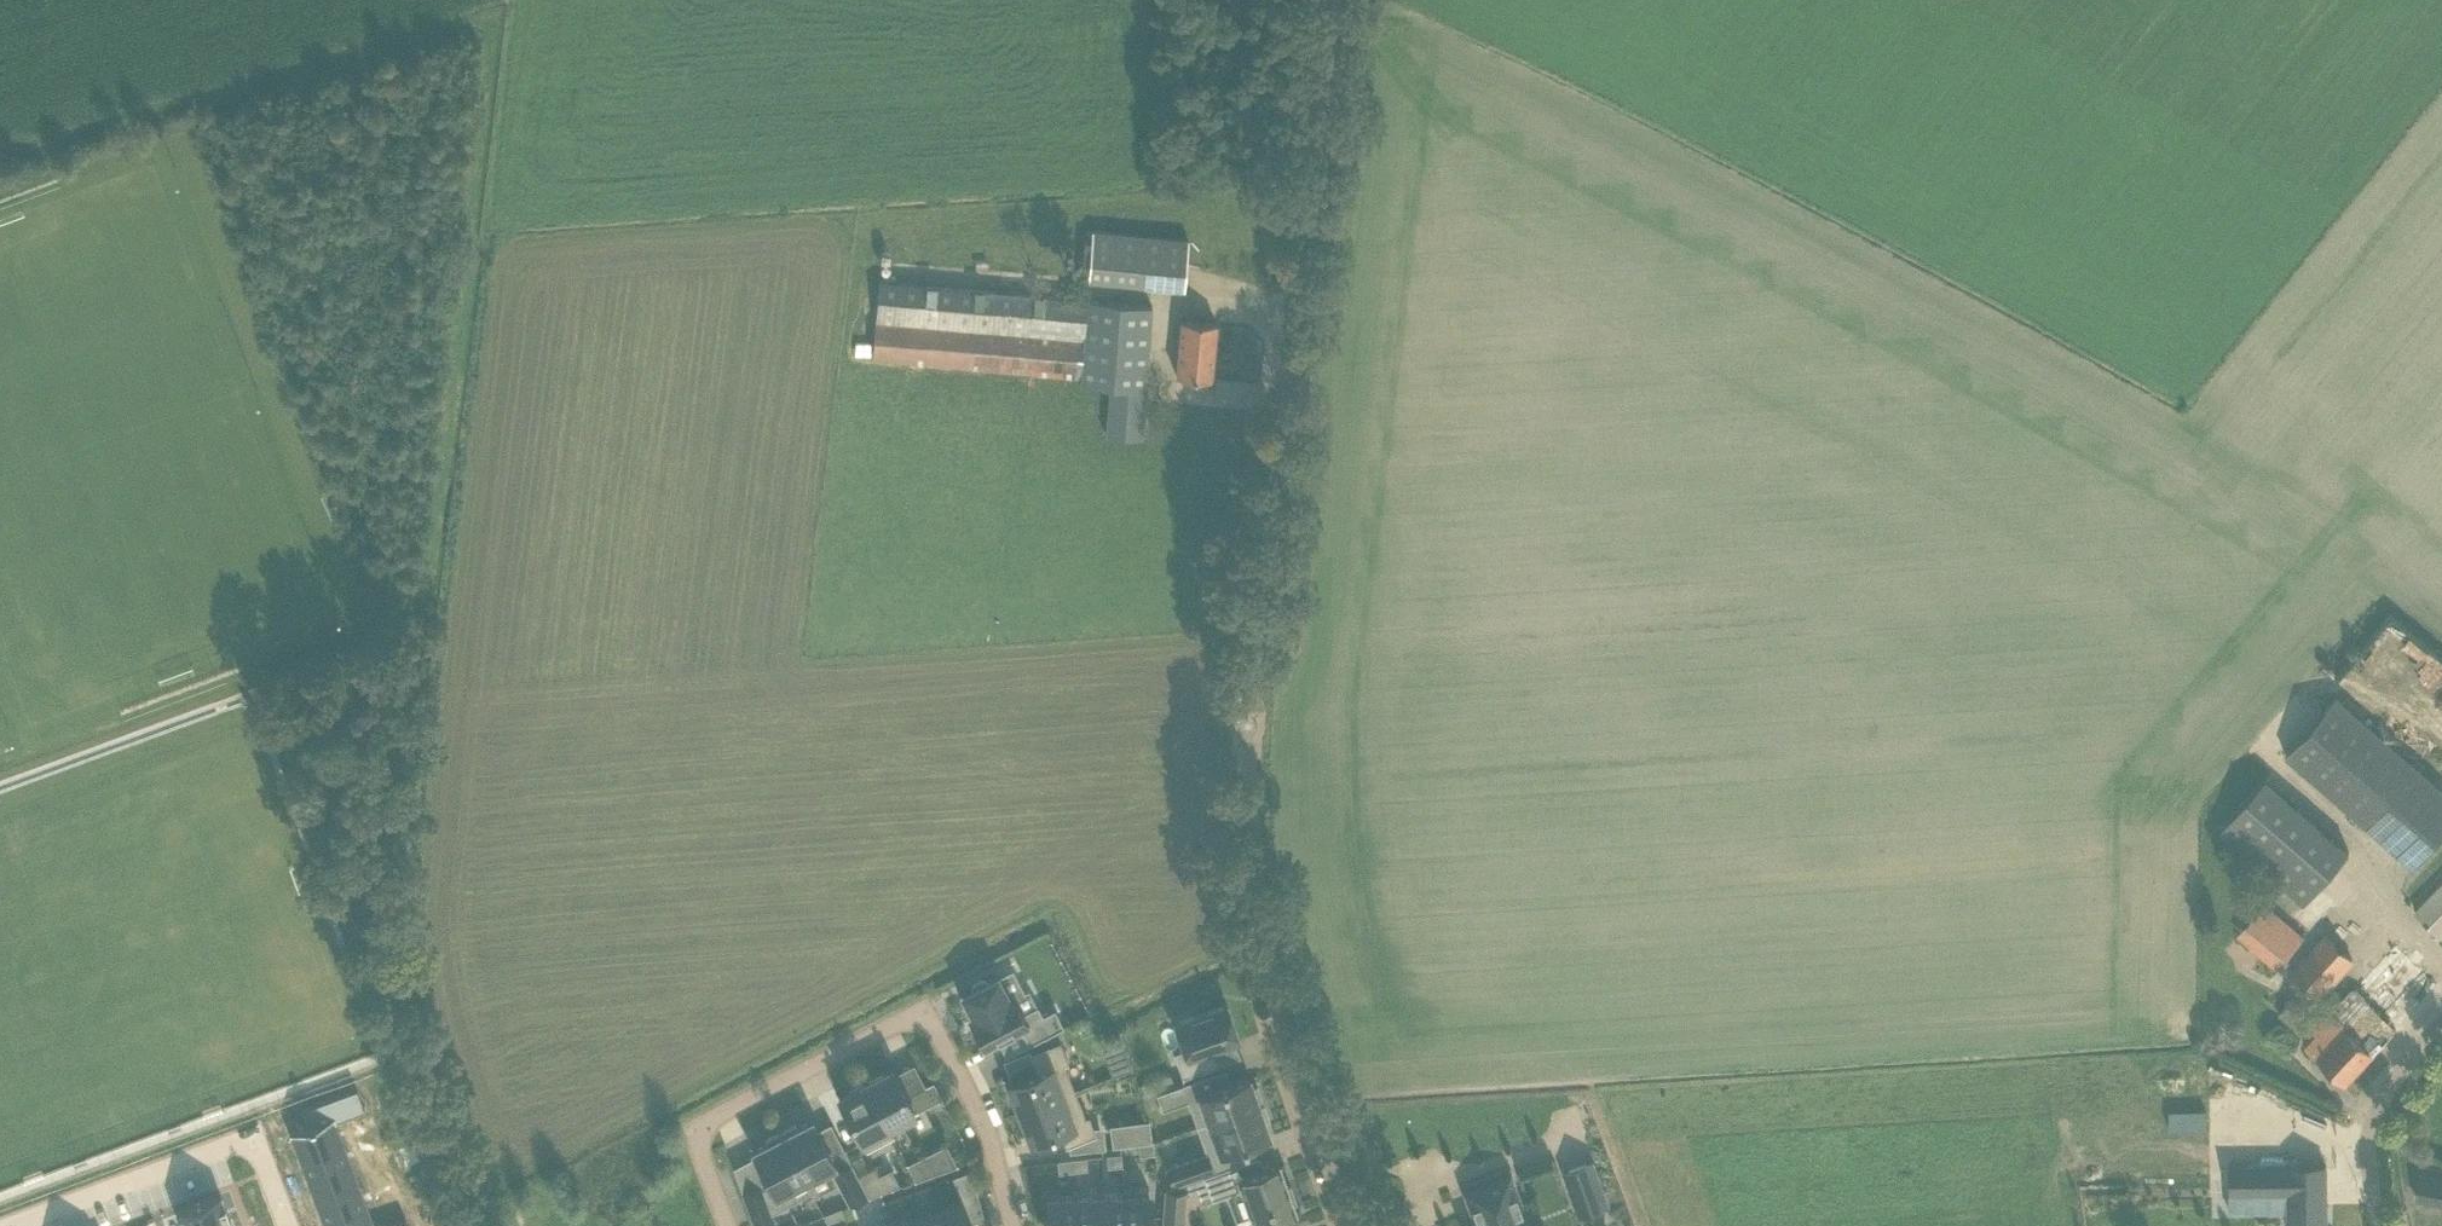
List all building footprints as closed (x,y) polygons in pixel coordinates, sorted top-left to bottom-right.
[(1183,287),(1187,239),(1091,230),(1086,278),(1183,287)] [(877,286),(872,361),(1075,376),(1078,341),(1080,342),(1083,301),(877,286)] [(1075,376),(1075,384),(1108,387),(1105,435),(1141,437),(1148,306),(1083,301),(1080,342),(1078,341),(1075,376)] [(1175,374),(1210,378),(1215,322),(1180,318),(1175,374)] [(1032,381),(1029,414),(1090,420),(1092,386),(1032,381)] [(2336,696),(2285,754),(2412,865),(2441,832),(2441,788),(2336,696)] [(2219,829),(2303,901),(2348,849),(2265,776),(2219,829)] [(2441,935),(2441,934),(2441,882),(2415,910),(2441,935)] [(2236,933),(2275,967),(2303,935),(2265,901),(2236,933)] [(2324,932),(2289,970),(2318,997),(2354,959),(2324,932)] [(2326,1067),(2344,1083),(2437,984),(2395,944),(2354,988),(2366,1000),(2334,1034),(2324,1024),(2304,1046),(2326,1067)] [(1062,1025),(1053,1007),(1041,1014),(1036,1004),(1020,1012),(1012,996),(1008,998),(996,975),(987,980),(981,978),(972,983),(971,989),(962,993),(979,1026),(976,1028),(974,1028),(983,1045),(1020,1027),(1028,1043),(1062,1025)] [(2311,1017),(2292,998),(2278,1012),(2297,1031),(2311,1017)] [(1238,1040),(1226,1004),(1173,1022),(1182,1048),(1173,1051),(1182,1076),(1217,1064),(1212,1049),(1238,1040)] [(2300,1039),(2277,1021),(2266,1034),(2289,1052),(2300,1039)] [(1007,1083),(1018,1111),(1074,1089),(1063,1063),(1067,1061),(1059,1040),(1028,1052),(1036,1072),(1007,1083)] [(864,1082),(886,1125),(888,1124),(941,1096),(932,1079),(905,1094),(891,1068),(864,1082)] [(1258,1103),(1257,1100),(1261,1098),(1256,1085),(1252,1086),(1248,1075),(1197,1093),(1206,1121),(1258,1103)] [(864,1082),(838,1097),(865,1149),(893,1134),(888,1124),(886,1125),(864,1082)] [(1188,1099),(1183,1083),(1155,1092),(1161,1109),(1188,1099)] [(308,1124),(288,1131),(289,1133),(290,1133),(300,1160),(343,1144),(334,1120),(364,1109),(356,1087),(301,1108),(308,1124)] [(1074,1089),(1018,1111),(1028,1139),(1058,1128),(1065,1145),(1095,1133),(1088,1114),(1084,1116),(1074,1089)] [(1269,1135),(1264,1119),(1268,1118),(1263,1104),(1259,1105),(1258,1103),(1206,1121),(1218,1153),(1269,1135)] [(2236,1130),(2235,1114),(2218,1115),(2219,1131),(2236,1130)] [(833,1162),(811,1119),(796,1127),(794,1123),(780,1131),(803,1177),(803,1178),(805,1183),(825,1173),(823,1168),(833,1162)] [(780,1131),(765,1138),(767,1142),(752,1150),(769,1182),(761,1186),(760,1184),(741,1191),(755,1225),(765,1225),(775,1222),(770,1211),(782,1205),(778,1197),(792,1190),(789,1185),(803,1178),(803,1177),(780,1131)] [(1152,1140),(1137,1142),(1139,1154),(1153,1152),(1152,1140)] [(402,1157),(416,1152),(412,1143),(399,1148),(402,1157)] [(915,1178),(954,1163),(946,1143),(907,1158),(915,1178)] [(343,1144),(300,1160),(311,1191),(354,1175),(343,1144)] [(405,1166),(419,1161),(416,1152),(402,1157),(405,1166)] [(1120,1152),(1105,1153),(1107,1165),(1121,1163),(1120,1152)] [(1214,1170),(1207,1152),(1165,1167),(1171,1185),(1202,1174),(1214,1170)] [(1277,1163),(1264,1168),(1259,1154),(1214,1170),(1202,1174),(1211,1198),(1240,1188),(1254,1225),(1295,1212),(1291,1203),(1295,1201),(1289,1185),(1286,1186),(1277,1163)] [(1085,1156),(1070,1157),(1072,1169),(1086,1167),(1085,1156)] [(1070,1157),(1056,1159),(1057,1171),(1072,1169),(1070,1157)] [(1608,1204),(1592,1160),(1563,1171),(1579,1214),(1608,1204)] [(858,1176),(850,1161),(831,1171),(848,1204),(867,1194),(858,1176)] [(2325,1163),(2228,1164),(2229,1210),(2244,1210),(2243,1193),(2287,1193),(2287,1225),(2326,1225),(2325,1163)] [(873,1169),(858,1176),(867,1194),(868,1195),(884,1189),(876,1174),(873,1169)] [(2418,1171),(2413,1197),(2431,1201),(2436,1175),(2418,1171)] [(354,1175),(311,1191),(323,1222),(366,1205),(354,1175)] [(930,1182),(936,1200),(957,1192),(950,1175),(930,1182)] [(1508,1176),(1465,1191),(1477,1224),(1471,1225),(1526,1225),(1508,1176)] [(1123,1225),(1149,1225),(1148,1186),(1121,1187),(1121,1193),(1122,1193),(1123,1225)] [(1074,1225),(1098,1225),(1097,1193),(1099,1193),(1098,1188),(1071,1189),(1071,1194),(1073,1194),(1074,1225)] [(1186,1190),(1163,1188),(1161,1225),(1183,1225),(1186,1190)] [(175,1209),(181,1225),(197,1225),(228,1215),(219,1193),(175,1209)] [(1097,1193),(1098,1225),(1123,1225),(1122,1193),(1121,1193),(1099,1193),(1097,1193)] [(1073,1194),(1071,1194),(1047,1195),(1048,1225),(1074,1225),(1073,1194)] [(945,1225),(972,1225),(962,1200),(938,1208),(945,1225)] [(855,1202),(841,1208),(845,1217),(858,1212),(855,1202)] [(323,1222),(324,1225),(374,1225),(366,1205),(323,1222)] [(918,1225),(945,1225),(938,1208),(915,1217),(918,1225)] [(197,1225),(232,1225),(228,1215),(197,1225)] [(915,1217),(891,1225),(918,1225),(915,1217)]
